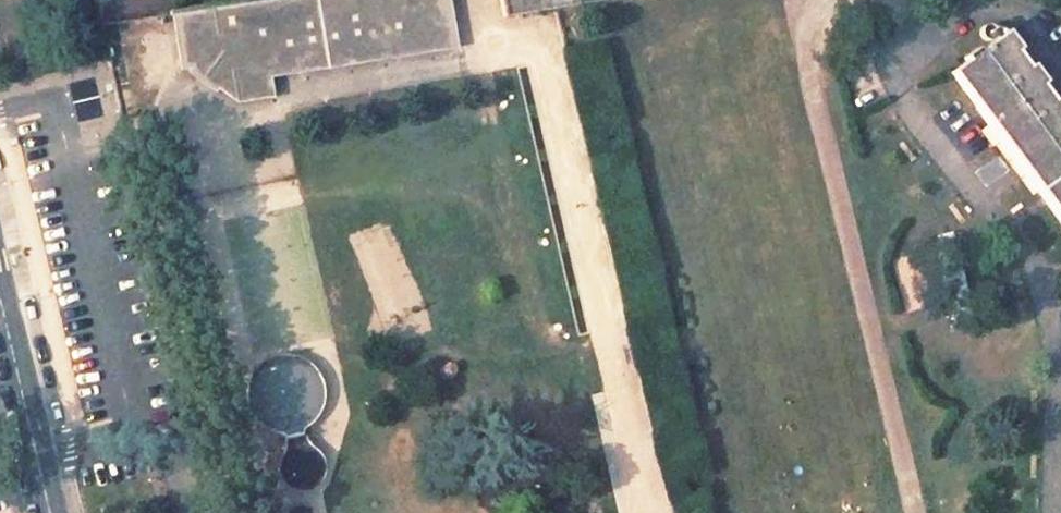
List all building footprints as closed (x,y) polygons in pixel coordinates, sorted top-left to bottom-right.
[(100,19),(178,10),(176,0),(136,0),(98,5),(100,19)] [(456,47),(451,0),(292,0),(168,20),(180,74),(193,70),(235,106),(271,101),(268,77),(456,47)] [(504,17),(554,6),(585,2),(584,0),(500,0),(504,17)] [(1001,28),(944,70),(1060,229),(1060,110),(1001,28)] [(279,456),(277,468),(282,482),(290,488),(302,490),(314,487),(320,481),(324,473),(325,462),(322,454),(315,447),(307,441),(302,430),(312,421),(319,413),(323,402),(325,389),(323,379),(318,370),(312,362),(302,356),(293,353),(283,351),(274,353),(265,356),(256,362),(247,373),(242,394),(248,414),(259,426),(270,432),(285,434),(284,445),(279,456)]
